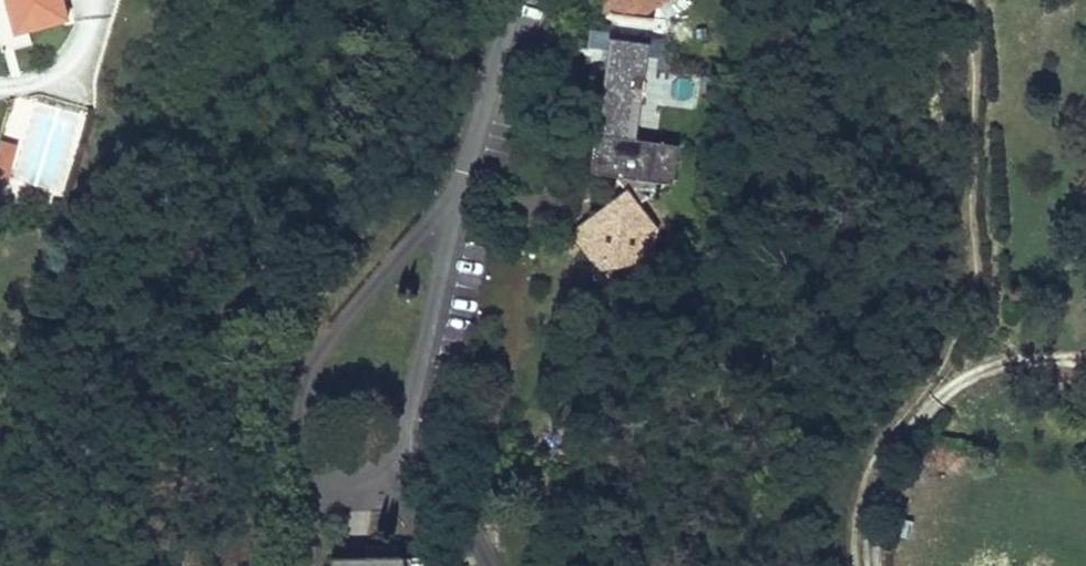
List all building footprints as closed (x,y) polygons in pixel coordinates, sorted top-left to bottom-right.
[(67,0),(0,0),(0,39),(5,61),(36,54),(33,40),(75,30),(67,0)] [(614,0),(610,23),(618,24),(627,25),(647,28),(654,24),(657,11),(669,14),(691,0),(614,0)] [(647,28),(652,29),(697,0),(691,0),(669,14),(657,11),(654,24),(647,28)] [(627,25),(618,24),(615,45),(594,179),(622,184),(632,198),(575,240),(603,278),(655,270),(661,238),(644,209),(675,191),(681,192),(686,155),(644,148),(659,52),(628,47),(628,41),(627,25)] [(11,172),(28,176),(33,158),(16,154),(11,172)] [(28,176),(11,172),(7,191),(24,196),(28,176)] [(391,550),(386,550),(386,539),(354,538),(354,549),(319,549),(319,565),(391,565),(391,550)]
